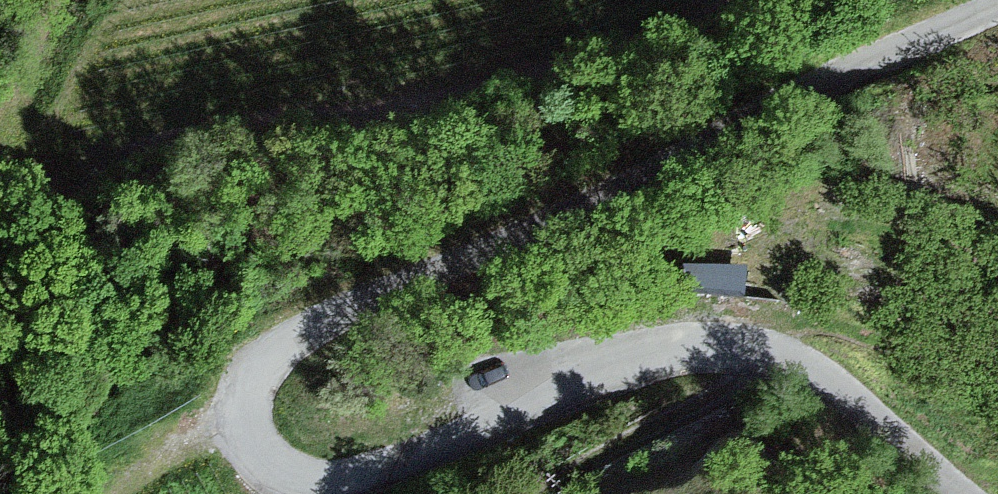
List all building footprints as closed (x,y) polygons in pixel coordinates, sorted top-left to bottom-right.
[(682,263),(689,289),(737,292),(739,264),(682,263)]
